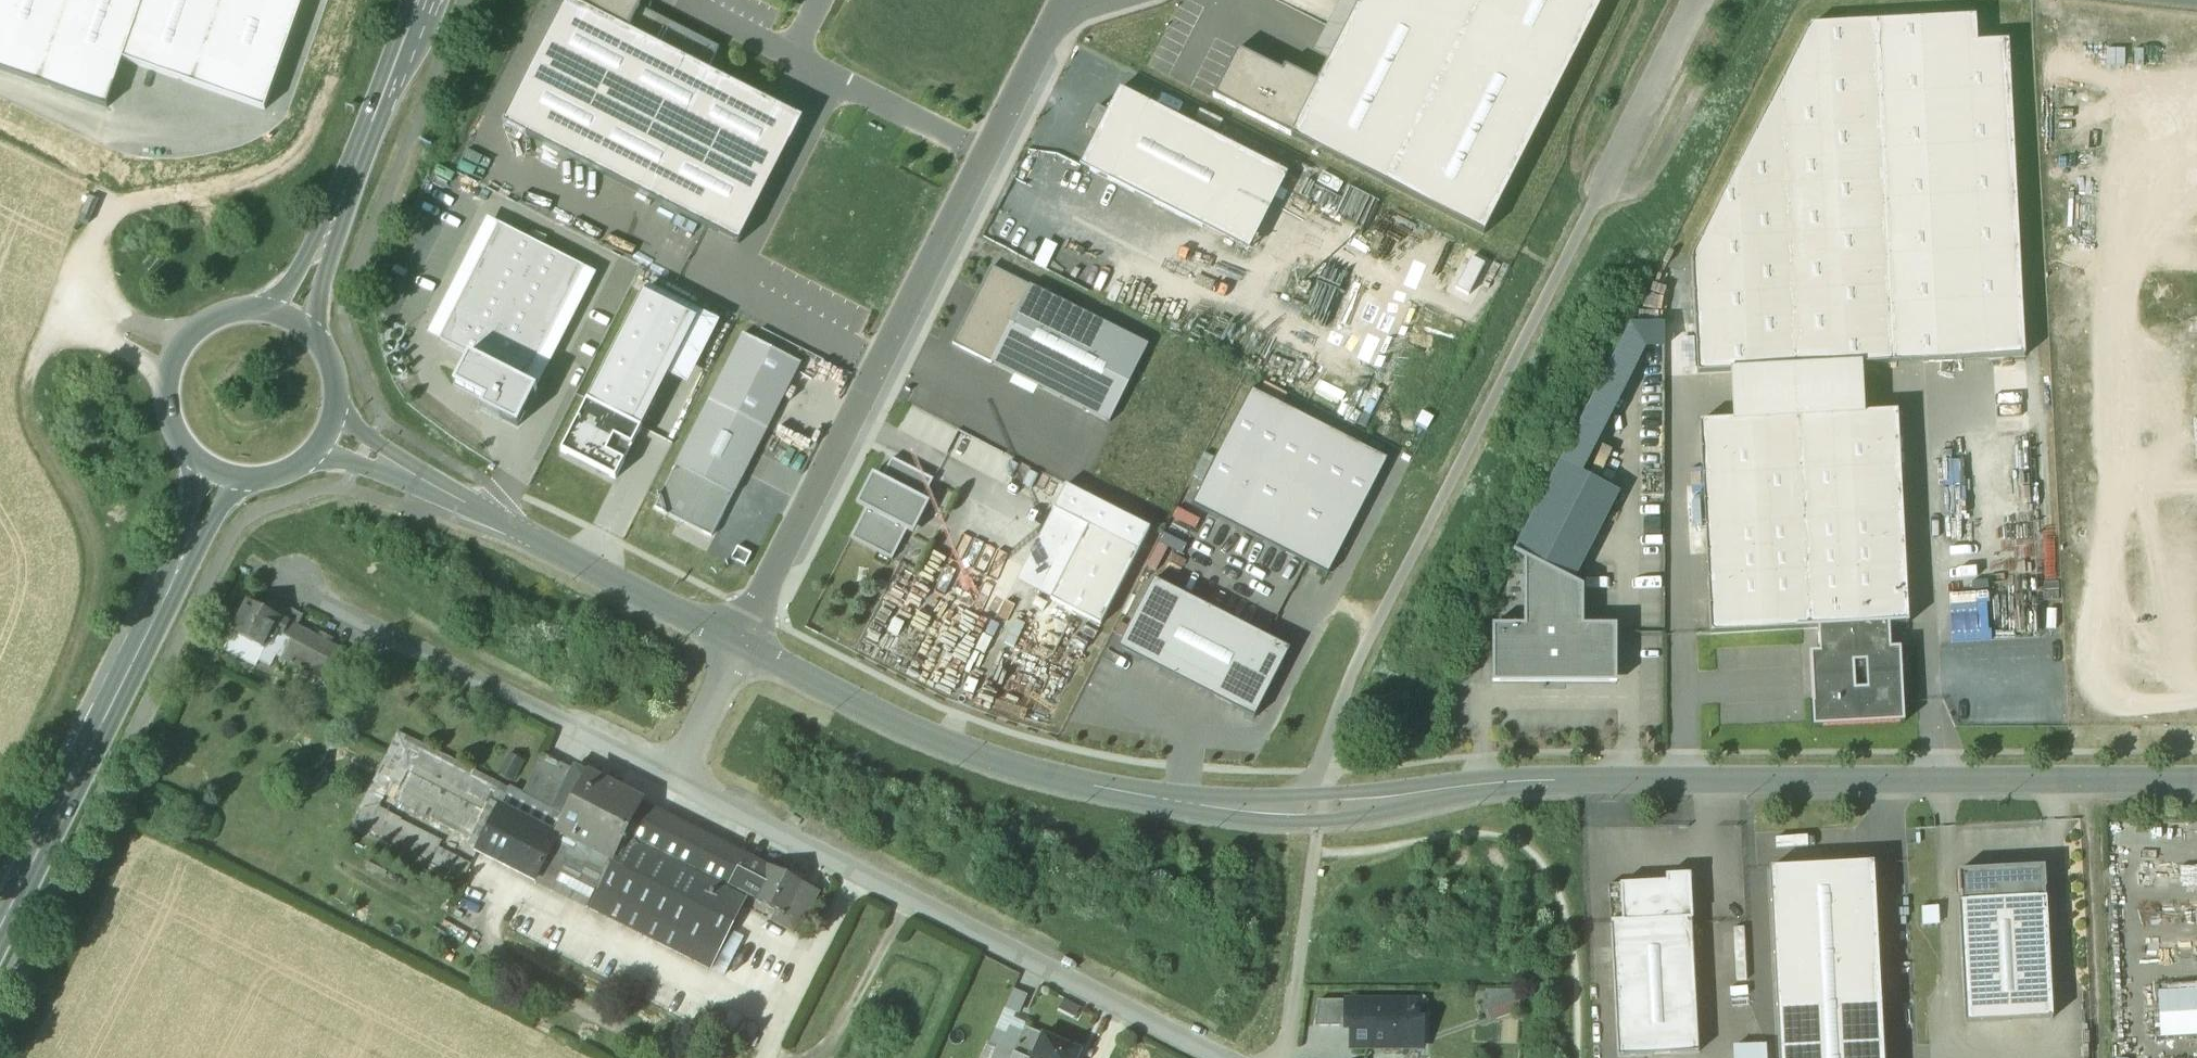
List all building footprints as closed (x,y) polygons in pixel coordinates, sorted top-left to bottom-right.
[(108,111),(125,62),(263,110),(301,0),(0,0),(0,73),(108,111)] [(569,2),(627,32),(642,3),(643,0),(570,0),(569,2)] [(1484,236),(1606,0),(1362,0),(1317,87),(1291,137),(1484,236)] [(506,123),(738,242),(800,121),(708,74),(627,32),(569,2),(506,123)] [(642,3),(627,32),(708,74),(723,45),(642,3)] [(1688,270),(1692,376),(1729,378),(1864,370),(2024,359),(2006,18),(1808,26),(1688,270)] [(1215,98),(1291,137),(1317,87),(1284,70),(1282,73),(1239,50),(1215,98)] [(1082,168),(1248,248),(1287,170),(1121,89),(1108,114),(1098,109),(1088,131),(1098,136),(1082,168)] [(428,336),(440,342),(499,225),(487,219),(428,336)] [(469,356),(526,384),(585,269),(499,225),(440,342),(469,356)] [(1147,346),(992,268),(953,344),(1108,422),(1147,346)] [(585,269),(526,384),(537,390),(596,275),(585,269)] [(635,426),(690,317),(643,293),(588,402),(635,426)] [(1632,325),(1517,553),(1525,557),(1574,583),(1620,494),(1585,477),(1644,351),(1665,351),(1663,324),(1632,325)] [(711,401),(769,430),(802,365),(744,336),(711,401)] [(518,428),(537,390),(526,384),(469,356),(454,386),(485,401),(481,409),(518,428)] [(1700,428),(1713,641),(1821,634),(1889,630),(1912,629),(1899,416),(1867,418),(1864,370),(1729,378),(1732,426),(1700,428)] [(1388,461),(1255,392),(1194,507),(1327,576),(1388,461)] [(711,401),(676,468),(734,497),(769,430),(711,401)] [(588,402),(562,453),(617,480),(642,430),(635,426),(588,402)] [(856,507),(865,512),(908,532),(915,536),(931,504),(924,500),(934,482),(892,460),(882,478),(873,474),(856,507)] [(714,538),(734,497),(676,468),(656,508),(714,538)] [(1151,530),(1066,488),(1018,584),(1103,626),(1151,530)] [(894,561),(908,532),(865,512),(851,539),(894,561)] [(937,591),(966,603),(972,588),(972,589),(984,561),(989,564),(996,547),(961,533),(937,591)] [(1574,583),(1525,557),(1524,628),(1493,629),(1494,687),(1615,687),(1615,629),(1584,630),(1584,588),(1574,583)] [(1290,650),(1155,582),(1120,654),(1255,721),(1290,650)] [(281,620),(248,603),(223,651),(256,668),(265,652),(281,620)] [(357,660),(281,620),(265,652),(329,685),(329,684),(341,691),(357,660)] [(1815,726),(1905,721),(1901,655),(1891,656),(1889,630),(1821,634),(1823,659),(1811,659),(1815,726)] [(2094,710),(2121,709),(2120,684),(2093,685),(2094,710)] [(1368,741),(1362,730),(1352,735),(1358,746),(1368,741)] [(554,813),(398,734),(374,785),(388,791),(406,756),(494,801),(492,805),(500,809),(500,808),(558,838),(561,833),(567,819),(554,813),(554,812),(554,813)] [(374,785),(353,826),(464,882),(472,867),(440,850),(443,843),(378,809),(384,798),(470,842),(467,848),(477,853),(500,809),(492,805),(494,801),(406,756),(388,791),(374,785)] [(574,773),(543,757),(523,796),(554,812),(574,773)] [(554,812),(554,813),(567,819),(589,777),(591,773),(578,766),(574,773),(554,812)] [(567,819),(561,833),(613,859),(641,803),(589,777),(567,819)] [(765,866),(641,803),(613,859),(561,833),(558,838),(545,865),(701,944),(702,944),(718,911),(735,919),(746,896),(749,898),(765,866)] [(558,838),(500,808),(500,809),(477,853),(536,883),(545,865),(558,838)] [(701,944),(545,865),(536,883),(692,962),(701,944)] [(804,886),(765,866),(749,898),(777,912),(772,922),(794,934),(801,919),(803,920),(815,896),(802,890),(804,886)] [(1771,873),(1781,1057),(1885,1057),(1874,867),(1771,873)] [(2023,870),(1958,873),(1959,895),(1960,895),(1960,904),(1961,904),(2046,899),(2045,891),(2046,891),(2046,885),(2024,886),(2023,870)] [(1607,925),(1693,920),(1691,876),(1666,877),(1666,883),(1605,887),(1607,925)] [(2046,899),(1961,904),(1960,904),(1966,1025),(2053,1020),(2046,899)] [(718,911),(702,944),(701,944),(692,962),(709,971),(735,919),(718,911)] [(1693,920),(1607,925),(1615,1057),(1669,1057),(1700,1056),(1693,920)] [(1484,1005),(1491,1024),(1519,1013),(1521,992),(1484,1005)] [(2159,994),(2161,1038),(2196,1036),(2196,992),(2159,994)] [(1353,1002),(1319,1002),(1315,1028),(1343,1028),(1343,1021),(1352,1021),(1353,1002)] [(1406,1002),(1353,1002),(1352,1021),(1352,1050),(1406,1050),(1417,1039),(1417,1013),(1406,1002)] [(1023,1034),(999,1023),(990,1045),(1000,1049),(1014,1055),(1023,1034)] [(760,1029),(751,1025),(742,1042),(751,1047),(760,1029)] [(1026,1029),(1023,1034),(1014,1055),(1021,1057),(1079,1057),(1081,1052),(1026,1029)] [(1736,1045),(1737,1057),(1771,1057),(1771,1044),(1736,1045)] [(1000,1049),(997,1057),(1021,1057),(1014,1055),(1000,1049)]
